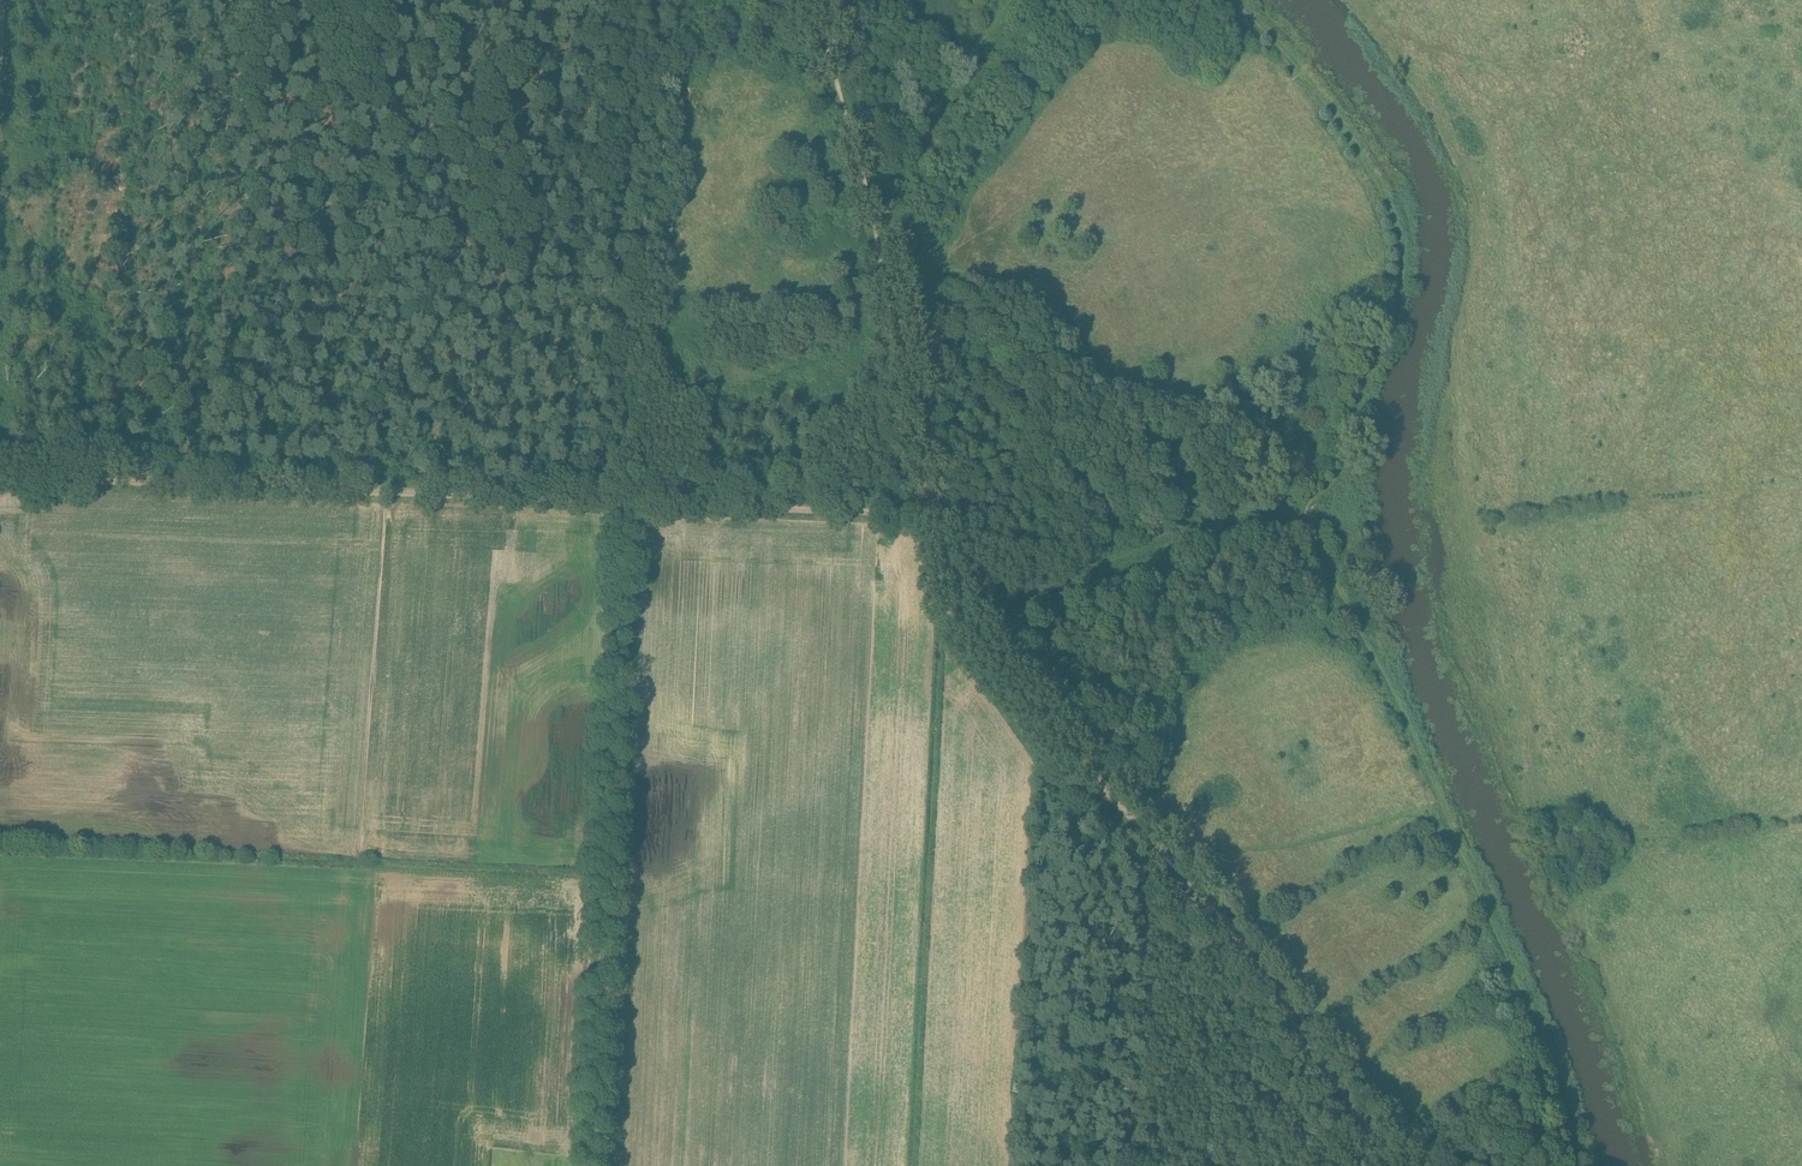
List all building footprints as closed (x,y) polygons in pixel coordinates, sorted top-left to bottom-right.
[(794,52),(792,53),(795,65),(797,65),(802,60),(800,54),(794,52)] [(888,525),(885,525),(885,538),(887,537),(893,534),(893,528),(888,525)] [(1015,1087),(1023,1091),(1028,1080),(1019,1077),(1015,1087)]
